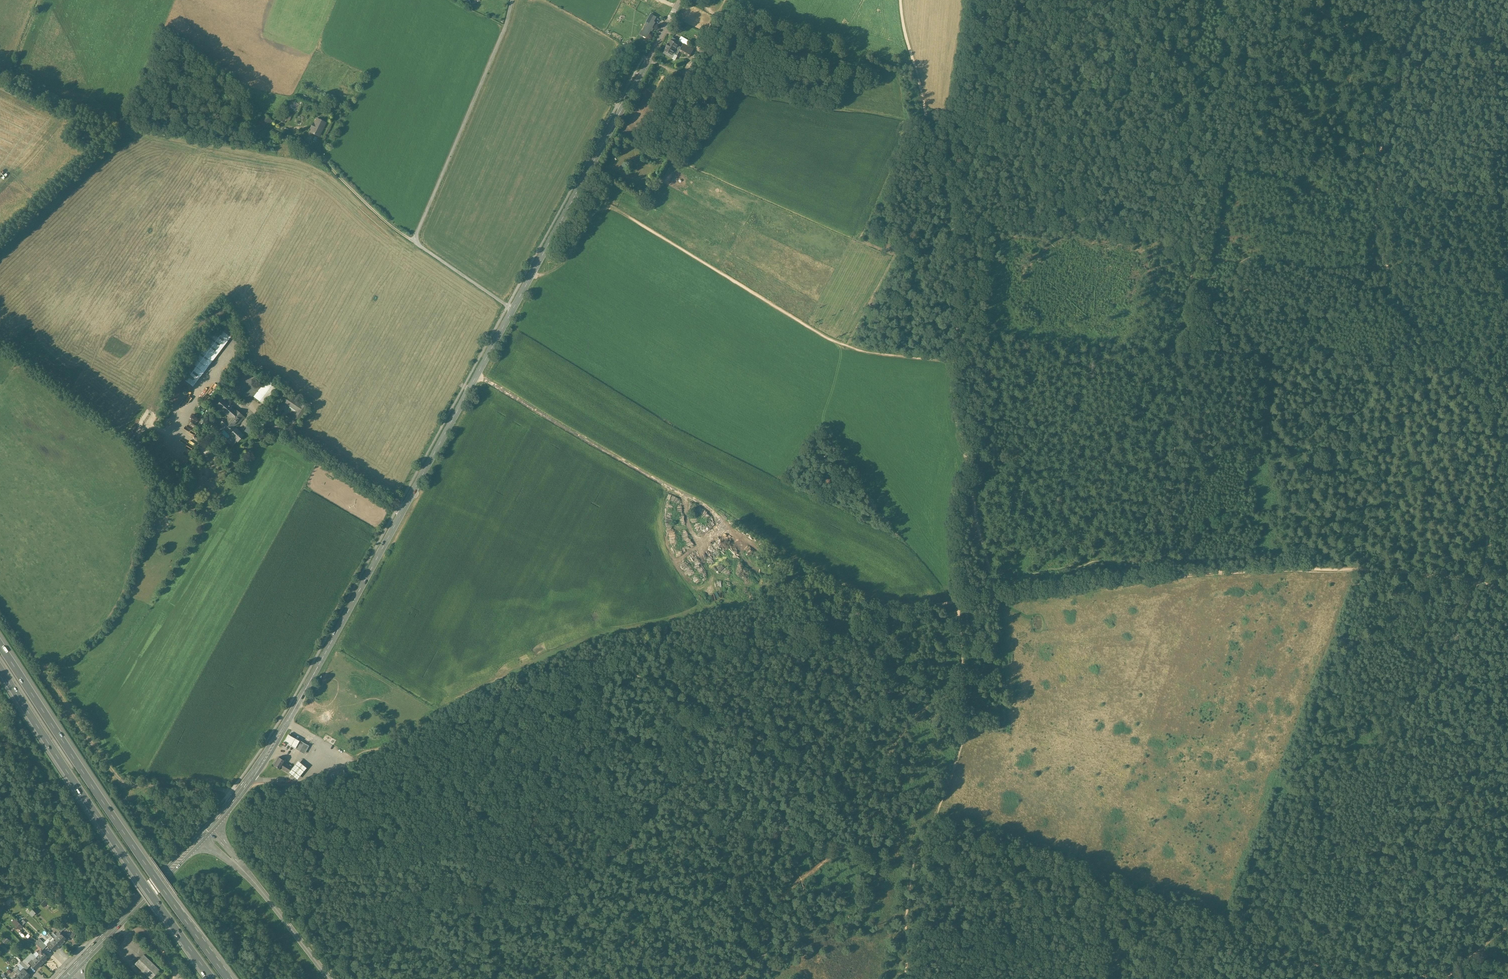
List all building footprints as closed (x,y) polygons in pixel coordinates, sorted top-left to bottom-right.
[(491,0),(474,0),(474,1),(489,11),(494,2),(491,0)] [(652,28),(656,22),(654,21),(656,17),(651,14),(646,22),(647,22),(643,31),(642,30),(640,34),(647,38),(651,31),(652,31),(654,29),(654,28),(652,28)] [(664,50),(665,50),(663,53),(672,58),(676,60),(678,56),(677,56),(679,52),(690,57),(694,49),(684,43),(682,47),(678,45),(679,44),(678,44),(680,41),(673,37),(671,40),(670,40),(664,50)] [(708,47),(703,44),(698,53),(703,56),(708,47)] [(300,106),(290,101),(287,107),(293,110),(292,111),(296,113),(300,106)] [(286,115),(283,114),(280,122),(283,123),(285,120),(288,121),(291,115),(287,113),(286,115)] [(266,114),(259,122),(259,123),(257,125),(256,124),(252,129),(251,129),(257,134),(264,127),(265,128),(272,120),(266,114)] [(317,119),(314,124),(313,123),(312,127),(313,127),(311,132),(319,136),(325,123),(317,119)] [(270,134),(274,137),(279,132),(274,128),(270,134)] [(214,329),(180,374),(192,383),(226,338),(214,329)] [(268,380),(256,396),(265,404),(277,388),(268,380)] [(195,383),(185,397),(191,401),(200,386),(195,383)] [(301,404),(301,405),(288,397),(285,402),(290,406),(291,405),(298,409),(292,417),(293,418),(292,418),(290,417),(288,421),(290,422),(295,426),(298,421),(307,408),(301,404)] [(226,402),(221,408),(229,416),(234,410),(231,407),(232,406),(230,404),(229,405),(226,402)] [(229,416),(226,421),(225,420),(221,424),(231,434),(233,436),(230,439),(230,440),(231,441),(231,440),(234,443),(237,440),(238,441),(243,436),(235,428),(244,417),(238,412),(237,412),(235,409),(234,410),(229,416)] [(191,417),(185,430),(190,433),(196,420),(191,417)] [(300,741),(289,734),(284,742),(295,748),(300,741)] [(303,743),(299,741),(295,748),(299,750),(304,753),(308,746),(303,743)] [(285,761),(278,757),(273,765),(280,769),(281,768),(289,773),(292,767),(285,762),(285,761)] [(298,780),(307,768),(299,761),(289,773),(298,780)] [(46,904),(52,897),(49,895),(43,901),(46,904)] [(66,939),(59,932),(56,935),(57,937),(54,940),(60,946),(64,942),(63,941),(66,939)] [(1,940),(5,944),(10,938),(7,935),(1,940)] [(167,952),(154,936),(152,938),(164,954),(167,952)] [(46,946),(39,939),(37,941),(45,948),(46,946)] [(54,940),(51,943),(50,942),(47,945),(53,951),(55,949),(56,950),(60,946),(54,940)] [(45,948),(37,941),(35,943),(43,950),(45,948)] [(41,951),(38,954),(39,955),(36,958),(42,964),(46,960),(45,959),(48,957),(41,951)] [(144,955),(135,964),(151,978),(152,978),(160,971),(144,955)] [(36,958),(33,961),(32,960),(29,963),(35,970),(37,967),(38,968),(42,964),(36,958)] [(30,966),(26,962),(25,962),(24,960),(22,962),(28,968),(30,966)] [(28,968),(22,962),(20,964),(20,965),(26,970),(28,968)] [(17,968),(16,967),(13,970),(19,976),(21,973),(20,972),(18,970),(19,969),(17,968)] [(20,972),(21,973),(19,976),(18,977),(21,978),(28,978),(27,978),(30,975),(25,971),(23,969),(20,972)]
